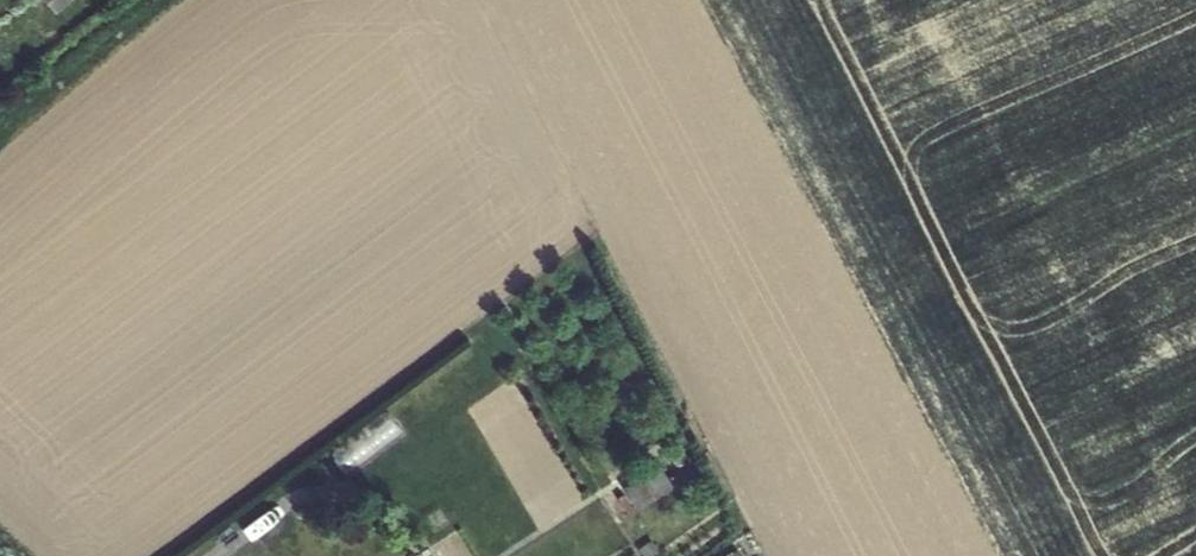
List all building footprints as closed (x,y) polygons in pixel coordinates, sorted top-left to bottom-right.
[(626,482),(642,504),(676,480),(660,458),(626,482)]
